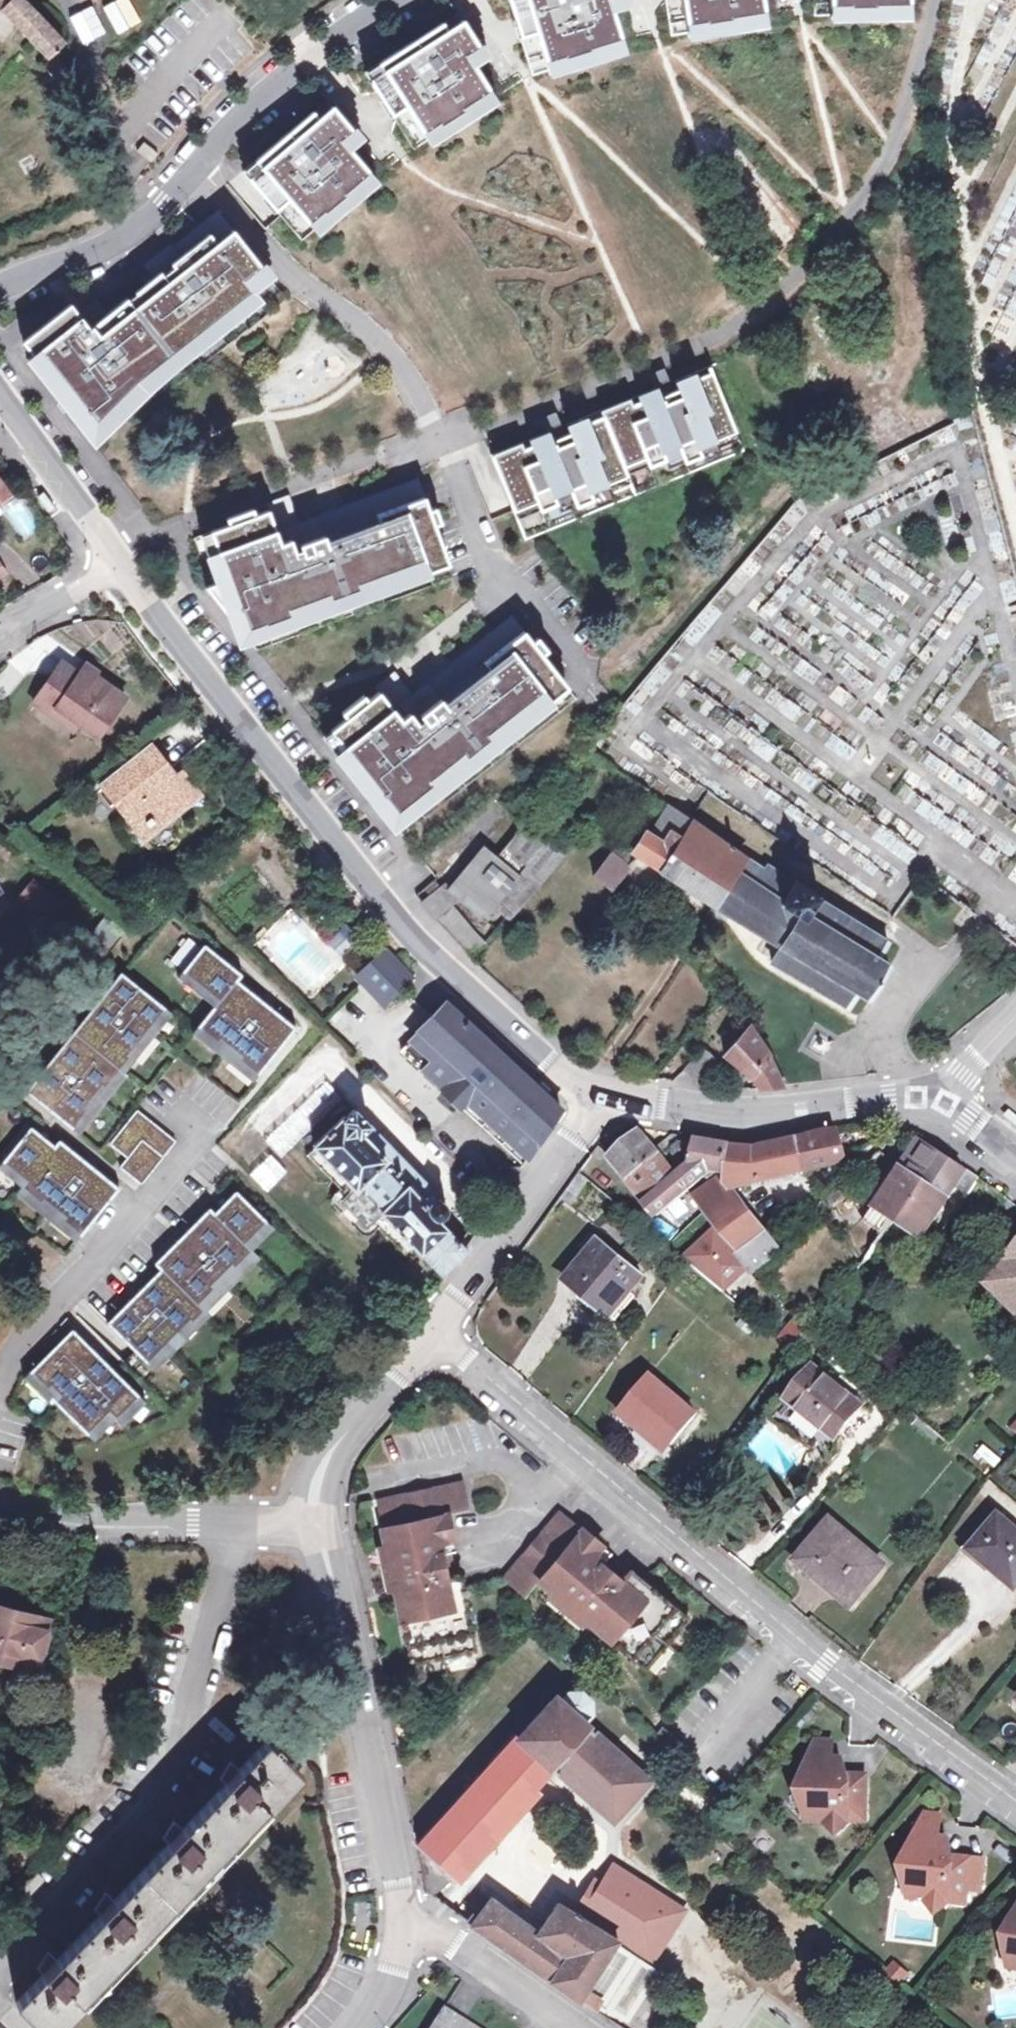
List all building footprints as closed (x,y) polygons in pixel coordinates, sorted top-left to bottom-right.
[(55,52),(65,43),(25,0),(0,0),(0,7),(49,58),(55,52)] [(143,23),(128,0),(119,0),(102,12),(120,38),(143,23)] [(531,74),(546,70),(544,63),(559,59),(561,67),(609,55),(607,47),(622,43),(614,10),(611,1),(614,0),(512,0),(531,74)] [(627,7),(626,0),(614,0),(611,1),(614,10),(622,8),(627,7)] [(674,38),(690,36),(688,28),(704,26),(705,34),(753,26),(752,18),(768,16),(765,0),(668,0),(674,38)] [(818,19),(834,19),(834,11),(849,11),(849,18),(898,19),(898,10),(913,10),(913,0),(817,0),(818,19)] [(898,10),(898,19),(913,18),(913,10),(898,10)] [(0,14),(0,37),(12,28),(1,14),(0,14)] [(769,24),(768,16),(752,18),(753,26),(769,24)] [(471,18),(465,23),(477,41),(484,37),(471,18)] [(449,32),(444,24),(381,64),(385,72),(372,81),(415,150),(428,142),(424,135),(437,127),(441,134),(483,108),(479,101),(492,92),(474,65),(469,56),(481,48),(477,41),(465,23),(449,32)] [(688,28),(690,36),(705,34),(704,26),(688,28)] [(624,51),(622,43),(607,47),(609,55),(624,51)] [(487,56),(481,48),(469,56),(474,65),(487,56)] [(88,93),(55,52),(49,58),(43,64),(76,103),(88,93)] [(544,63),(546,70),(561,67),(559,59),(544,63)] [(385,72),(381,64),(367,72),(372,81),(385,72)] [(497,100),(492,92),(479,101),(483,108),(497,100)] [(341,104),(335,109),(349,126),(355,121),(341,104)] [(321,121),(314,113),(257,161),(263,169),(250,179),(303,242),(316,232),(311,225),(322,215),(328,221),(364,191),(359,184),(371,174),(350,148),(344,141),(354,132),(349,126),(335,109),(321,121)] [(428,142),(441,134),(437,127),(424,135),(428,142)] [(360,140),(354,132),(344,141),(350,148),(360,140)] [(151,137),(145,145),(158,156),(164,148),(151,137)] [(263,169),(257,161),(244,172),(250,179),(263,169)] [(376,181),(371,174),(359,184),(364,191),(376,181)] [(71,306),(25,342),(99,436),(104,431),(106,433),(146,393),(142,388),(239,312),(236,307),(271,279),(219,213),(155,265),(164,277),(130,304),(127,300),(108,315),(101,307),(83,321),(71,306)] [(316,232),(328,221),(322,215),(311,225),(316,232)] [(654,389),(600,411),(620,459),(640,451),(645,464),(646,467),(663,460),(659,452),(675,446),(681,460),(682,462),(699,455),(695,448),(713,440),(712,438),(709,431),(729,423),(707,368),(672,382),(673,383),(667,385),(661,370),(648,375),(654,389)] [(531,445),(496,460),(514,503),(533,495),(539,508),(540,510),(556,504),(553,496),(569,490),(574,504),(576,506),(592,499),(591,497),(589,492),(607,485),(603,475),(623,467),(620,459),(600,411),(566,425),(567,427),(561,429),(555,414),(542,419),(548,433),(529,440),(531,445)] [(732,430),(729,423),(709,431),(712,438),(732,430)] [(717,451),(713,440),(695,448),(699,455),(700,458),(717,451)] [(675,446),(659,452),(663,460),(665,466),(681,460),(675,446)] [(640,451),(620,459),(623,467),(625,472),(645,464),(640,451)] [(625,472),(623,467),(603,475),(607,485),(608,487),(628,479),(625,472)] [(220,582),(207,587),(248,637),(294,620),(293,618),(332,604),(333,606),(363,595),(362,592),(401,578),(402,581),(429,571),(428,568),(448,561),(435,525),(441,523),(436,508),(429,510),(420,484),(297,528),(286,498),(267,505),(269,511),(256,516),(254,511),(227,521),(229,525),(203,534),(220,582)] [(609,490),(608,487),(607,485),(589,492),(591,497),(609,490)] [(553,496),(556,504),(559,510),(574,504),(569,490),(553,496)] [(533,495),(514,503),(518,516),(539,508),(533,495)] [(19,502),(3,513),(22,540),(38,529),(19,502)] [(8,571),(1,557),(0,557),(0,575),(8,571)] [(348,718),(325,736),(395,823),(568,687),(542,654),(548,650),(538,637),(532,641),(516,620),(413,701),(393,675),(376,687),(380,693),(370,700),(366,695),(343,712),(348,718)] [(57,709),(81,726),(99,737),(126,698),(97,678),(100,672),(88,664),(80,675),(62,662),(34,703),(52,716),(57,709)] [(171,704),(182,696),(173,684),(163,693),(171,704)] [(76,733),(81,726),(57,709),(52,716),(76,733)] [(175,777),(169,770),(172,768),(153,746),(105,785),(142,831),(162,816),(167,822),(203,794),(184,770),(175,777)] [(631,850),(635,853),(639,857),(661,871),(718,908),(739,876),(736,874),(749,856),(739,849),(703,825),(696,820),(692,817),(669,803),(649,833),(645,830),(631,850)] [(484,846),(450,888),(483,916),(486,911),(490,914),(495,908),(512,921),(566,855),(525,825),(498,857),(484,846)] [(635,861),(632,858),(617,846),(610,854),(594,874),(593,875),(615,891),(630,871),(628,870),(635,861)] [(765,867),(749,856),(736,874),(739,876),(718,908),(780,947),(771,961),(847,1007),(857,992),(868,998),(890,963),(879,957),(889,941),(818,897),(820,895),(796,879),(794,882),(766,865),(765,867)] [(423,900),(439,888),(434,881),(417,893),(423,900)] [(58,905),(33,885),(23,898),(49,918),(58,905)] [(439,888),(423,900),(438,919),(477,964),(490,947),(452,905),(439,888)] [(82,945),(100,958),(121,931),(103,917),(82,945)] [(331,944),(342,955),(352,945),(341,934),(331,944)] [(237,968),(206,944),(179,977),(216,1007),(238,980),(243,973),(237,968)] [(413,974),(385,947),(357,976),(385,1002),(413,974)] [(121,973),(97,1003),(73,1032),(125,1073),(172,1013),(121,973)] [(194,1033),(254,1081),(297,1027),(267,1003),(238,980),(216,1007),(194,1033)] [(503,1140),(526,1163),(561,1110),(448,1003),(403,1049),(446,1091),(444,1093),(460,1108),(465,1103),(474,1094),(512,1131),(503,1140)] [(753,1077),(758,1089),(784,1087),(771,1058),(750,1026),(725,1055),(753,1077)] [(125,1073),(73,1032),(50,1061),(26,1091),(80,1134),(127,1075),(125,1073)] [(328,1080),(268,1140),(284,1156),(344,1096),(328,1080)] [(474,1094),(465,1103),(503,1140),(512,1131),(474,1094)] [(1015,1119),(1015,1107),(1012,1104),(1006,1112),(1015,1119)] [(382,1213),(420,1252),(441,1273),(467,1247),(436,1216),(440,1216),(444,1214),(447,1210),(447,1207),(445,1200),(440,1198),(437,1198),(431,1192),(434,1188),(353,1108),(314,1145),(316,1147),(355,1186),(382,1213)] [(177,1141),(138,1110),(111,1143),(129,1157),(121,1167),(143,1184),(177,1141)] [(31,1127),(0,1166),(0,1169),(22,1187),(55,1146),(46,1138),(31,1127)] [(641,1128),(612,1156),(633,1182),(664,1156),(687,1138),(673,1135),(658,1148),(641,1128)] [(809,1136),(799,1140),(808,1172),(813,1171),(840,1165),(840,1164),(846,1156),(840,1130),(824,1131),(809,1136)] [(89,1163),(60,1140),(55,1146),(22,1187),(16,1194),(77,1242),(120,1188),(89,1163)] [(701,1141),(698,1140),(694,1161),(683,1170),(685,1172),(681,1176),(650,1202),(660,1214),(690,1189),(699,1181),(706,1175),(713,1170),(732,1174),(734,1146),(712,1143),(701,1141)] [(808,1172),(799,1140),(758,1149),(753,1150),(734,1146),(732,1174),(730,1191),(736,1189),(808,1172)] [(957,1187),(968,1171),(958,1164),(940,1152),(920,1140),(868,1219),(880,1228),(866,1251),(871,1254),(895,1220),(923,1239),(957,1187)] [(355,1186),(316,1147),(308,1155),(347,1195),(342,1200),(368,1227),(373,1221),(412,1261),(420,1252),(382,1213),(355,1186)] [(289,1172),(273,1156),(254,1174),(270,1190),(289,1172)] [(681,1176),(664,1156),(633,1182),(650,1202),(681,1176)] [(713,1170),(706,1175),(714,1185),(707,1191),(699,1181),(690,1189),(719,1227),(742,1255),(769,1233),(736,1189),(730,1191),(732,1174),(713,1170)] [(980,1179),(968,1171),(957,1187),(969,1195),(980,1179)] [(847,1178),(824,1190),(837,1210),(855,1195),(847,1178)] [(215,1212),(252,1250),(274,1228),(237,1191),(227,1201),(215,1212)] [(826,1200),(811,1209),(820,1223),(833,1212),(826,1200)] [(204,1312),(259,1258),(252,1250),(215,1212),(211,1208),(182,1236),(156,1262),(163,1270),(204,1312)] [(742,1255),(719,1227),(683,1257),(722,1290),(750,1266),(742,1255)] [(769,1233),(742,1255),(750,1266),(756,1273),(783,1251),(769,1233)] [(566,1279),(611,1316),(644,1276),(599,1240),(566,1279)] [(988,1283),(1015,1309),(1015,1249),(1003,1265),(988,1283)] [(108,1323),(153,1370),(209,1316),(204,1312),(163,1270),(131,1301),(108,1323)] [(566,1332),(575,1309),(552,1300),(542,1322),(566,1332)] [(812,1325),(801,1316),(782,1339),(794,1349),(812,1325)] [(99,1356),(73,1329),(27,1376),(94,1442),(117,1419),(124,1426),(147,1402),(99,1356)] [(789,1398),(837,1439),(864,1406),(814,1366),(789,1398)] [(620,1413),(639,1428),(642,1425),(669,1448),(699,1412),(653,1374),(620,1413)] [(414,1665),(479,1651),(472,1618),(470,1618),(464,1591),(466,1591),(462,1569),(454,1570),(447,1572),(444,1555),(451,1553),(458,1552),(451,1515),(472,1510),(466,1481),(379,1499),(398,1590),(400,1590),(409,1631),(407,1631),(414,1665)] [(622,1649),(648,1672),(692,1620),(665,1598),(664,1600),(643,1582),(644,1580),(627,1566),(622,1572),(617,1577),(604,1566),(609,1560),(614,1555),(562,1510),(505,1578),(527,1598),(542,1581),(601,1632),(603,1630),(624,1647),(622,1649)] [(1015,1588),(1015,1528),(999,1514),(970,1550),(1015,1588)] [(797,1559),(815,1576),(818,1572),(854,1603),(886,1564),(831,1518),(797,1559)] [(454,1570),(451,1553),(444,1555),(447,1572),(454,1570)] [(604,1566),(617,1577),(622,1572),(609,1560),(604,1566)] [(0,1607),(0,1658),(40,1669),(53,1621),(0,1607)] [(419,1843),(424,1870),(435,1857),(456,1877),(539,1786),(517,1766),(532,1750),(555,1769),(565,1757),(605,1792),(641,1750),(595,1709),(594,1700),(581,1689),(568,1690),(559,1697),(558,1696),(519,1738),(516,1735),(419,1843)] [(270,1742),(293,1763),(315,1741),(292,1718),(270,1742)] [(270,1742),(268,1741),(240,1769),(227,1784),(184,1828),(170,1843),(115,1900),(101,1914),(58,1959),(43,1974),(17,2002),(45,2027),(62,2027),(191,1894),(306,1775),(293,1763),(270,1742)] [(819,1744),(819,1759),(834,1760),(834,1745),(819,1744)] [(539,1786),(555,1769),(532,1750),(517,1766),(539,1786)] [(641,1750),(605,1792),(625,1809),(662,1768),(641,1750)] [(868,1821),(869,1777),(851,1776),(851,1778),(844,1778),(844,1760),(834,1760),(819,1759),(813,1759),(813,1778),(800,1790),(812,1802),(812,1821),(829,1822),(839,1833),(851,1822),(851,1820),(868,1821)] [(227,1784),(240,1769),(231,1761),(220,1778),(227,1784)] [(473,1875),(509,1906),(543,1867),(530,1856),(548,1835),(526,1815),(473,1875)] [(170,1843),(184,1828),(174,1821),(164,1837),(170,1843)] [(948,1857),(949,1842),(938,1841),(940,1823),(924,1821),(915,1838),(918,1839),(917,1854),(903,1865),(916,1881),(914,1900),(931,1901),(940,1914),(951,1903),(969,1904),(970,1890),(982,1891),(985,1861),(948,1857)] [(448,1885),(456,1877),(435,1857),(424,1870),(429,1893),(434,1897),(448,1885)] [(618,1943),(638,1955),(658,1926),(698,1958),(715,1935),(698,1920),(680,1907),(654,1885),(617,1937),(560,1902),(539,1930),(492,1898),(480,1914),(468,1905),(460,1915),(595,2009),(600,2001),(601,1999),(587,1989),(618,1943)] [(101,1914),(115,1900),(106,1891),(95,1909),(101,1914)] [(1012,1967),(1015,1968),(1015,1927),(1006,1934),(1015,1948),(1012,1967)] [(601,1999),(600,2001),(629,2021),(662,1969),(638,1955),(618,1943),(587,1989),(601,1999)] [(43,1974),(58,1959),(50,1951),(38,1968),(43,1974)] [(445,2009),(433,2027),(475,2027),(445,2009)]
